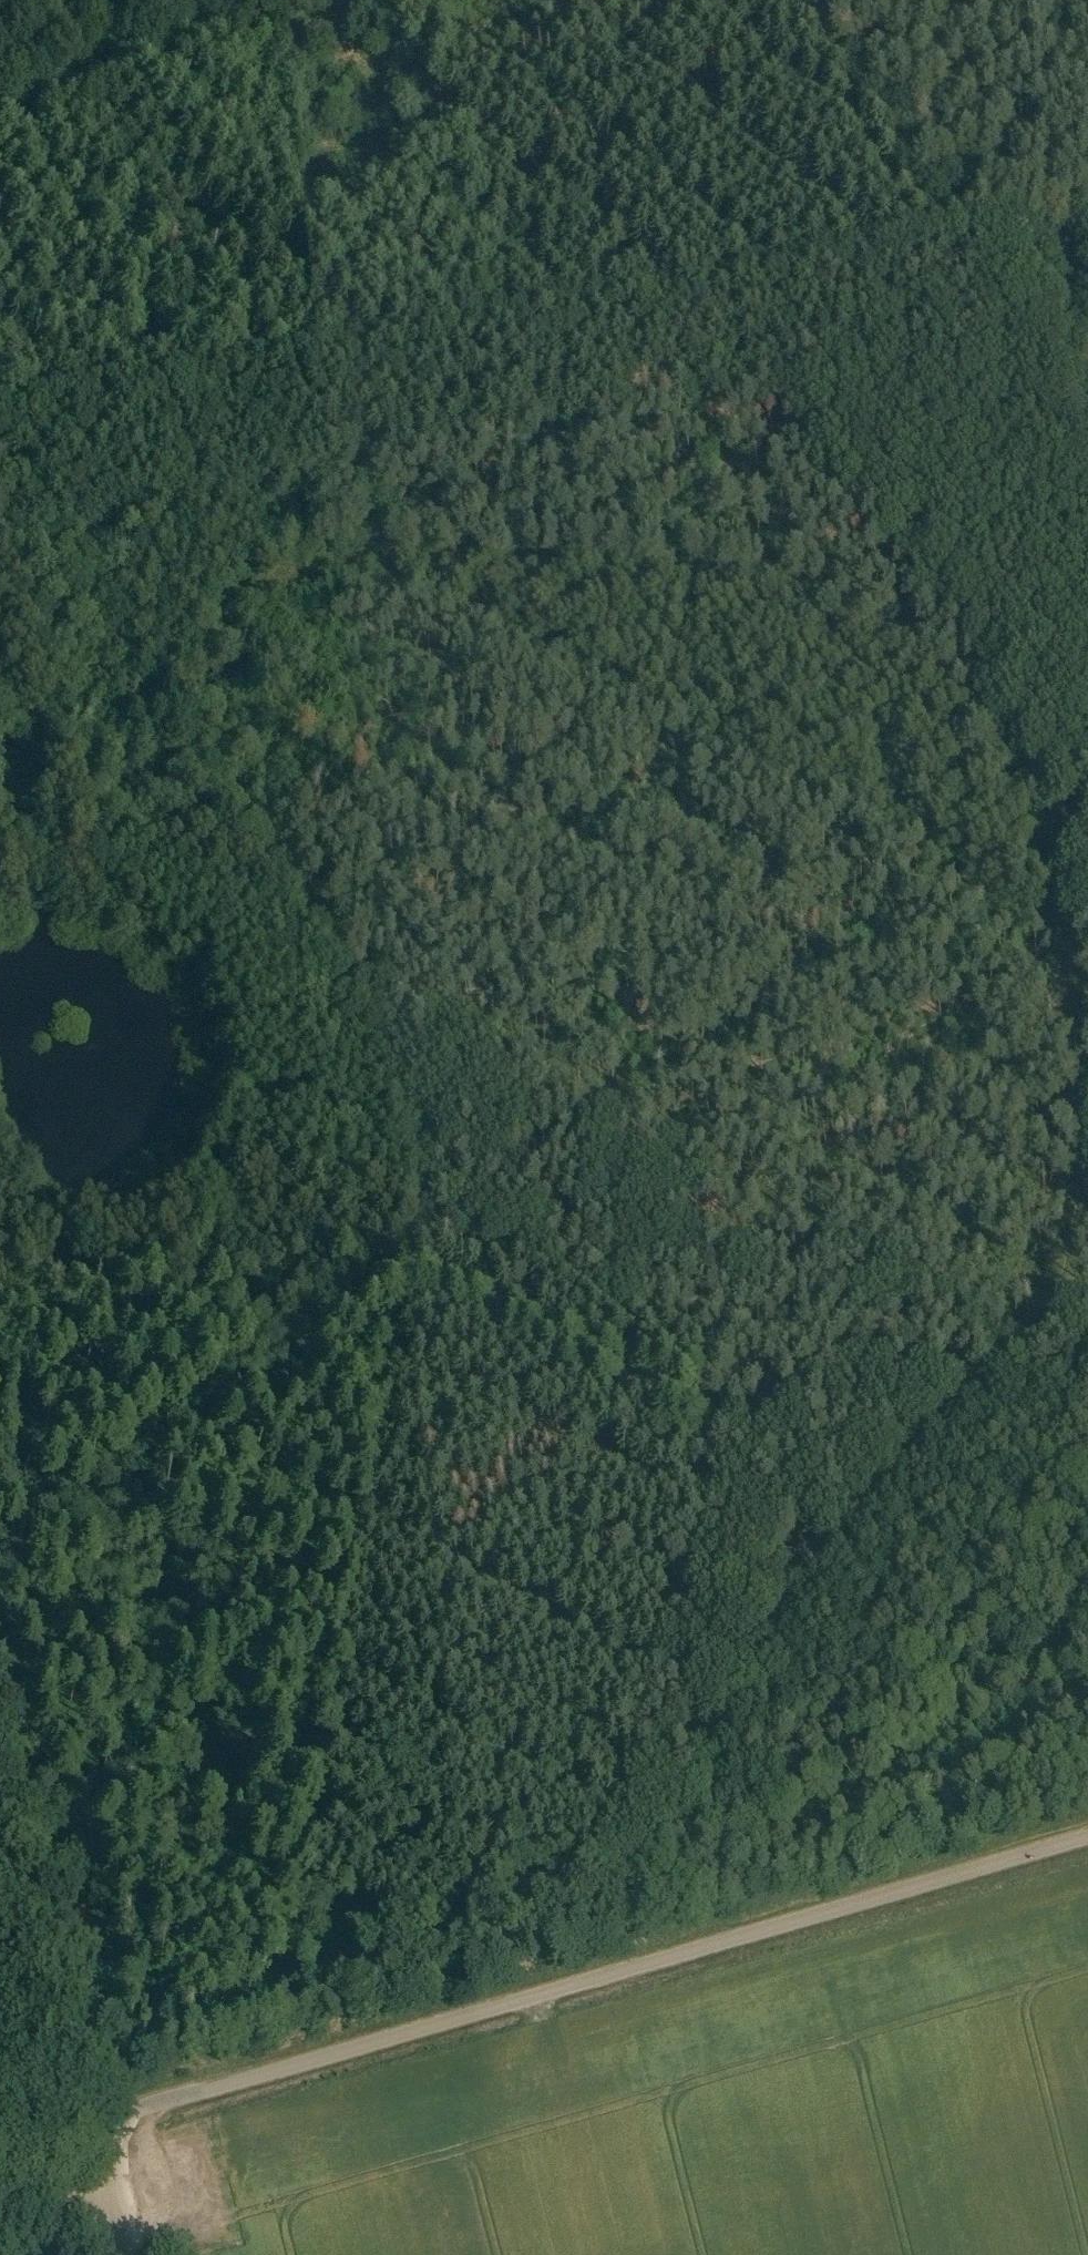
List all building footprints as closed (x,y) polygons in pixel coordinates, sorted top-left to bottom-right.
[(109,2254),(123,2254),(119,2240),(106,2244),(109,2254)]
